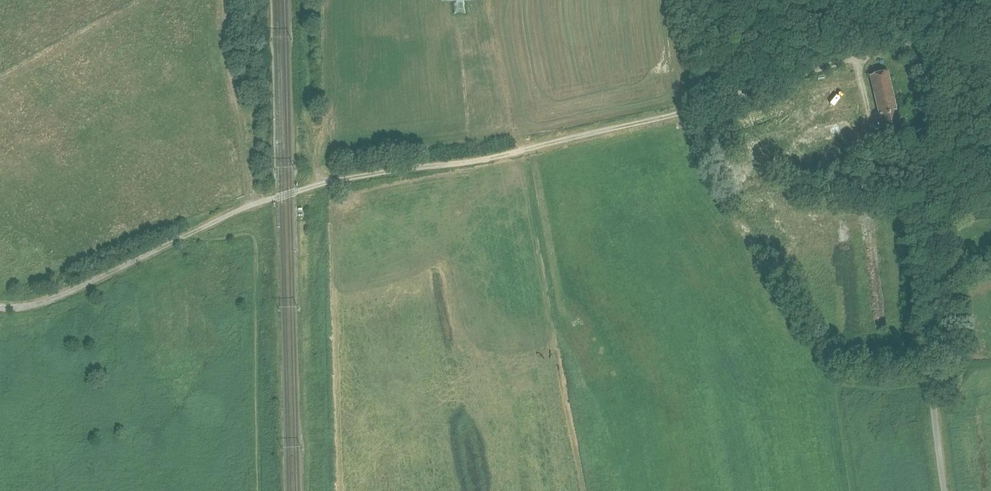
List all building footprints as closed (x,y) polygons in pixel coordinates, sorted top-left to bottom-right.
[(870,76),(882,129),(900,125),(887,72),(870,76)]
